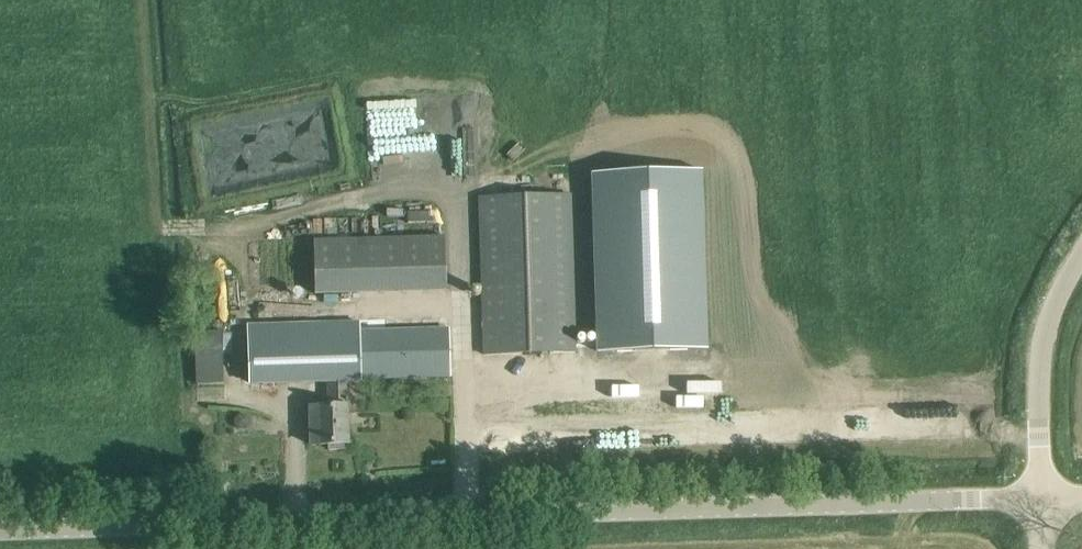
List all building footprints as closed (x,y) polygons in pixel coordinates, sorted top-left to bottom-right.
[(594,175),(601,351),(710,347),(704,172),(594,175)] [(572,195),(481,197),(485,354),(576,351),(572,195)] [(446,236),(316,239),(317,294),(447,291),(446,236)] [(329,407),(347,407),(349,407),(348,380),(361,379),(361,378),(450,375),(448,330),(360,333),(360,328),(249,332),(251,382),(328,380),(329,407)] [(225,331),(198,331),(198,384),(225,383),(225,331)] [(347,407),(329,407),(311,407),(312,445),(348,444),(347,407)] [(239,428),(247,428),(251,424),(251,419),(247,415),(239,415),(235,419),(235,424),(239,428)]
